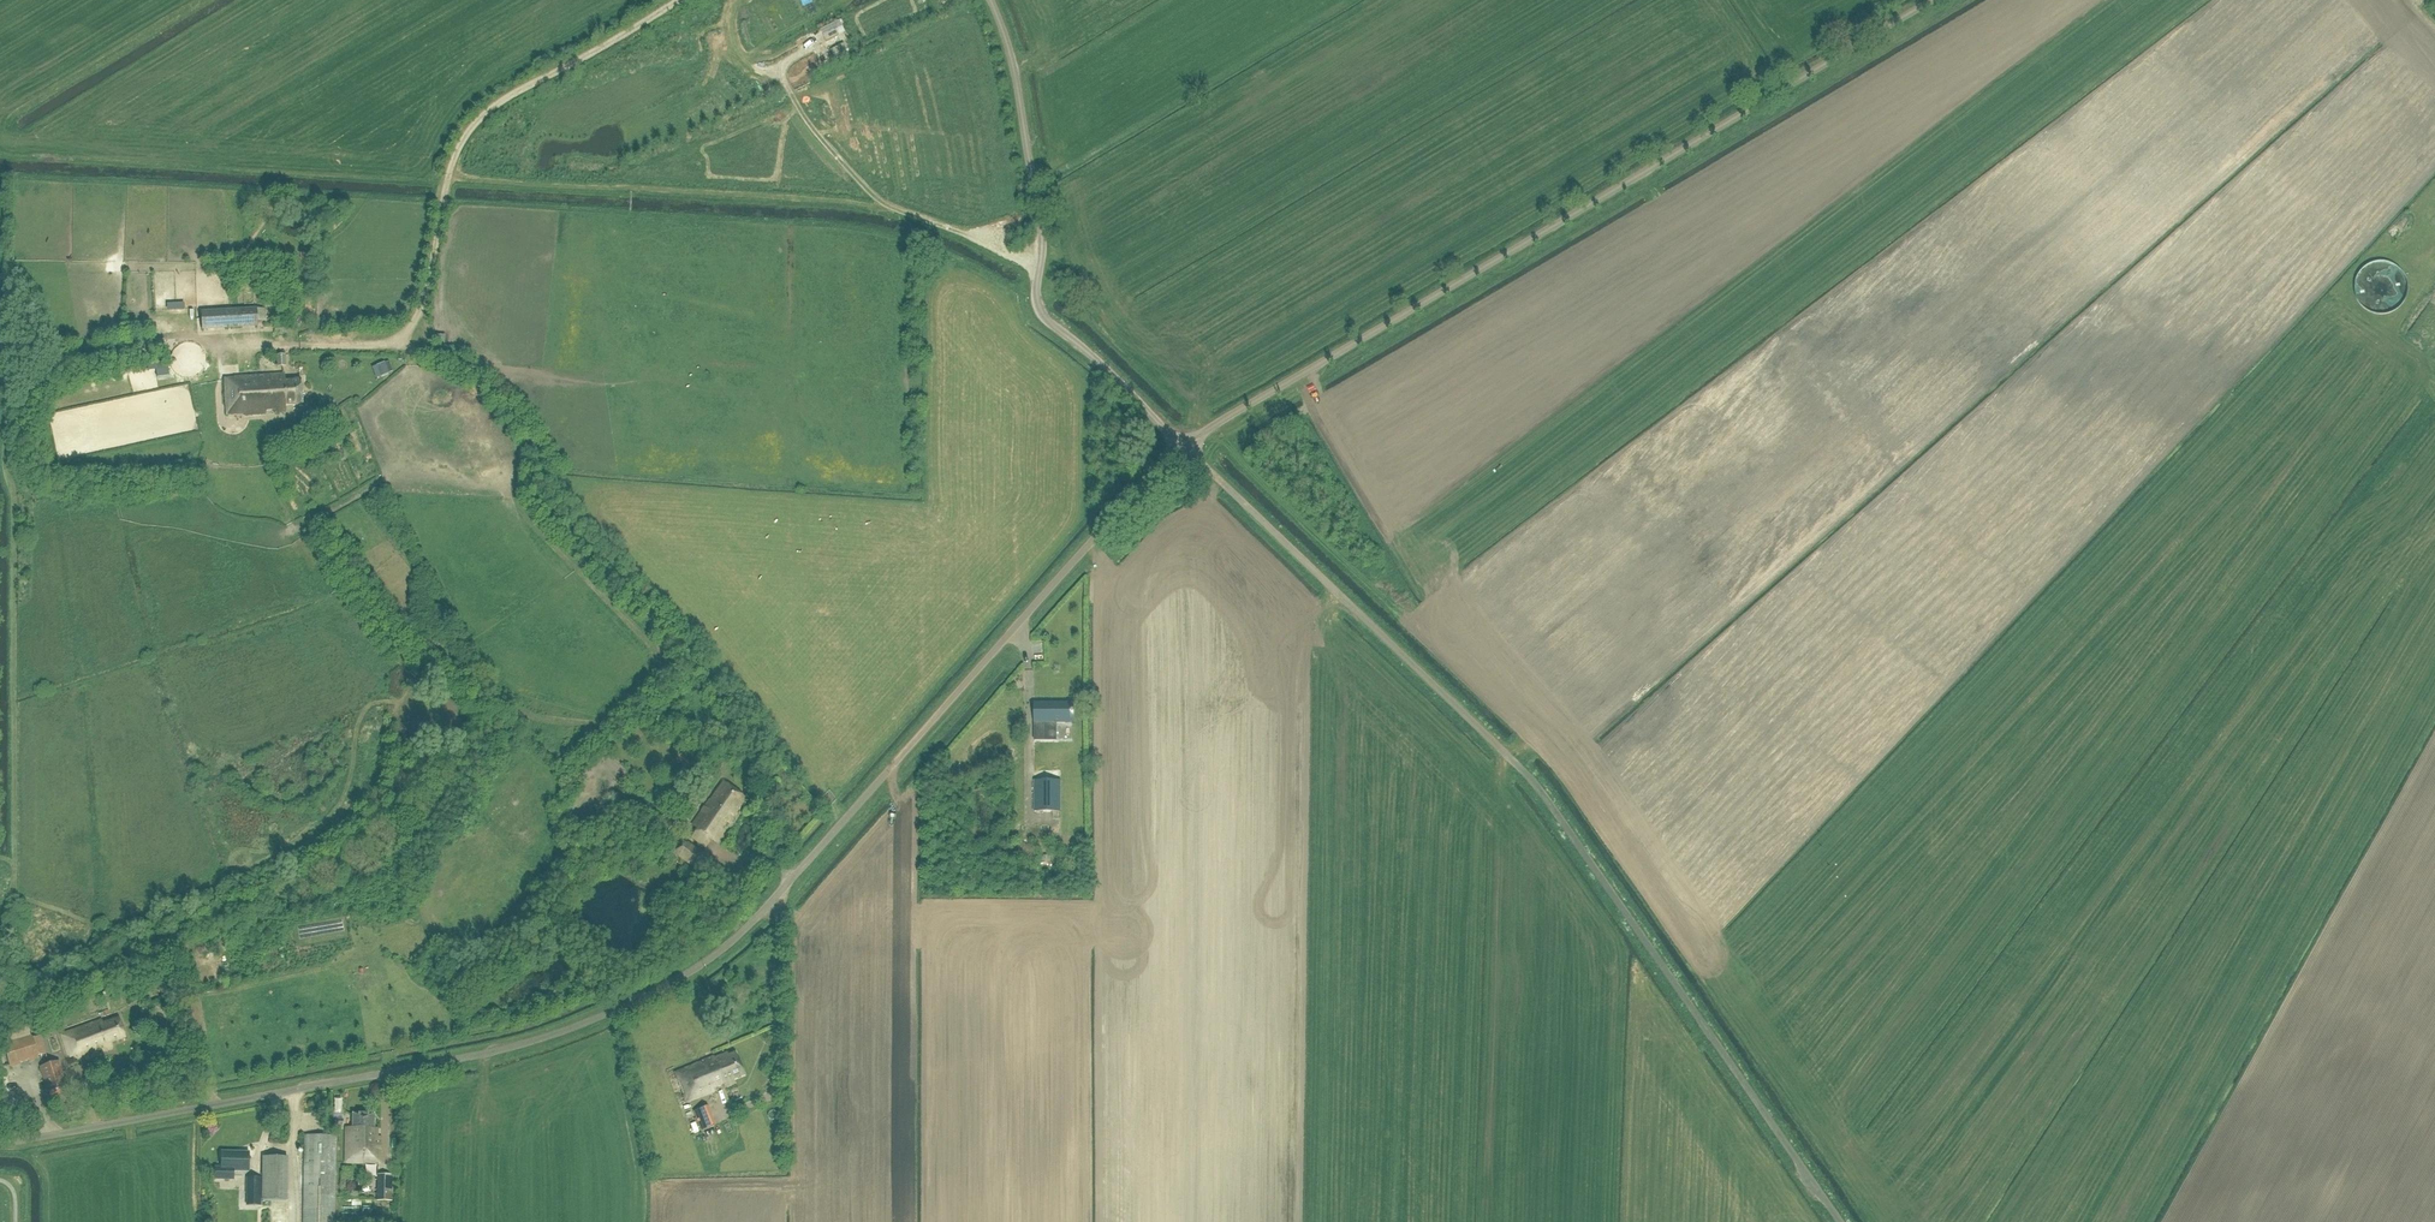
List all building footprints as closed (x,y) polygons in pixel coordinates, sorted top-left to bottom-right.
[(256,307),(200,310),(201,327),(257,324),(256,307)] [(285,367),(285,355),(276,356),(277,368),(285,367)] [(152,369),(155,382),(161,381),(158,368),(152,369)] [(275,411),(275,413),(286,413),(285,406),(303,405),(301,379),(284,380),(284,374),(234,377),(235,379),(224,379),(227,415),(244,414),(244,415),(266,414),(266,412),(275,411)] [(487,422),(492,432),(499,428),(495,419),(487,422)] [(1043,703),(1074,703),(1074,698),(1034,698),(1034,723),(1043,723),(1043,703)] [(1034,740),(1056,741),(1056,724),(1074,724),(1074,703),(1043,703),(1043,723),(1034,723),(1034,740)] [(1034,781),(1034,812),(1061,812),(1060,781),(1060,780),(1034,780),(1034,781)] [(737,810),(745,799),(723,783),(710,801),(709,800),(692,826),(697,829),(691,838),(705,848),(711,839),(716,843),(724,831),(722,828),(726,822),(729,824),(733,818),(733,817),(738,810),(737,810)] [(686,845),(681,842),(673,853),(690,864),(699,852),(687,843),(686,845)] [(391,973),(394,982),(406,978),(403,969),(391,973)] [(390,988),(377,990),(379,1004),(392,1002),(390,988)] [(111,1043),(125,1038),(119,1019),(103,1025),(101,1021),(61,1035),(68,1058),(77,1055),(78,1059),(97,1052),(95,1048),(102,1046),(104,1050),(112,1047),(111,1043)] [(31,1035),(3,1045),(10,1068),(20,1065),(20,1063),(28,1060),(28,1062),(39,1059),(31,1035)] [(723,1085),(724,1087),(734,1083),(732,1079),(743,1075),(735,1053),(728,1056),(727,1054),(714,1059),(713,1057),(675,1073),(686,1102),(715,1091),(714,1088),(723,1085)] [(48,1092),(66,1087),(65,1086),(64,1087),(56,1062),(41,1067),(48,1092)] [(701,1131),(712,1127),(705,1109),(694,1113),(701,1131)] [(380,1163),(380,1137),(374,1137),(374,1115),(352,1114),(352,1128),(345,1128),(345,1163),(380,1163)] [(336,1137),(303,1136),(302,1221),(334,1221),(336,1137)] [(248,1172),(249,1153),(221,1152),(221,1168),(215,1168),(215,1180),(233,1180),(233,1171),(248,1172)] [(287,1156),(263,1156),(263,1200),(286,1200),(287,1156)] [(202,1179),(212,1180),(212,1162),(203,1162),(202,1179)] [(377,1175),(377,1201),(391,1201),(391,1175),(377,1175)] [(246,1178),(247,1195),(261,1194),(261,1178),(246,1178)] [(261,1205),(261,1194),(247,1195),(247,1205),(261,1205)]
